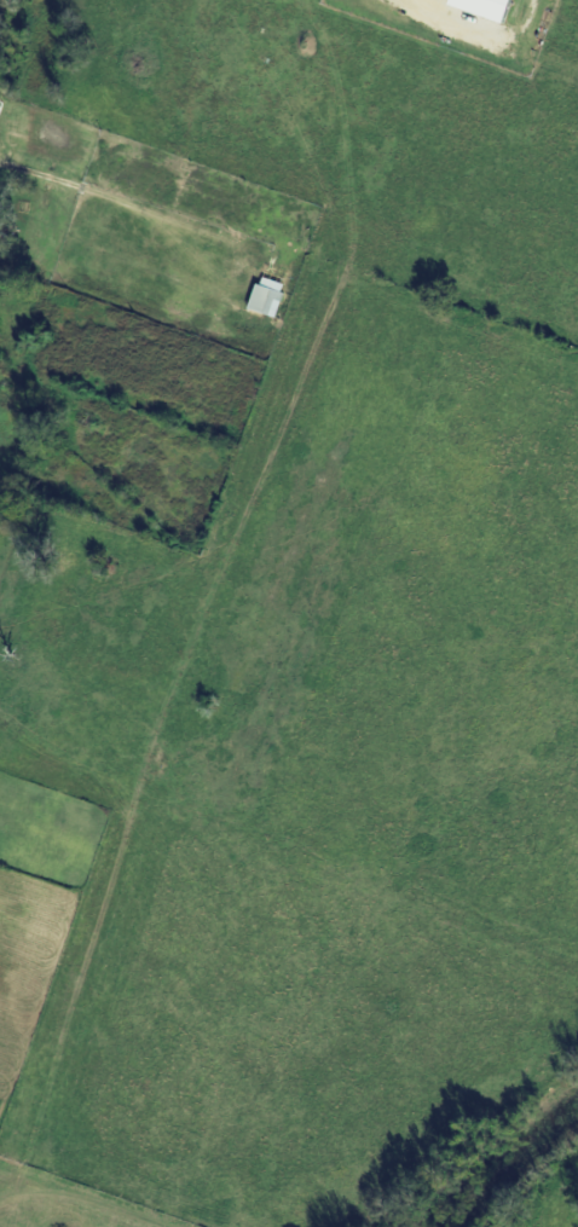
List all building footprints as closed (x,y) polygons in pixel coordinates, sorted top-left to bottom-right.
[(448,4),(506,25),(515,0),(450,0),(448,4)] [(286,293),(258,284),(250,309),(278,318),(286,293)]
